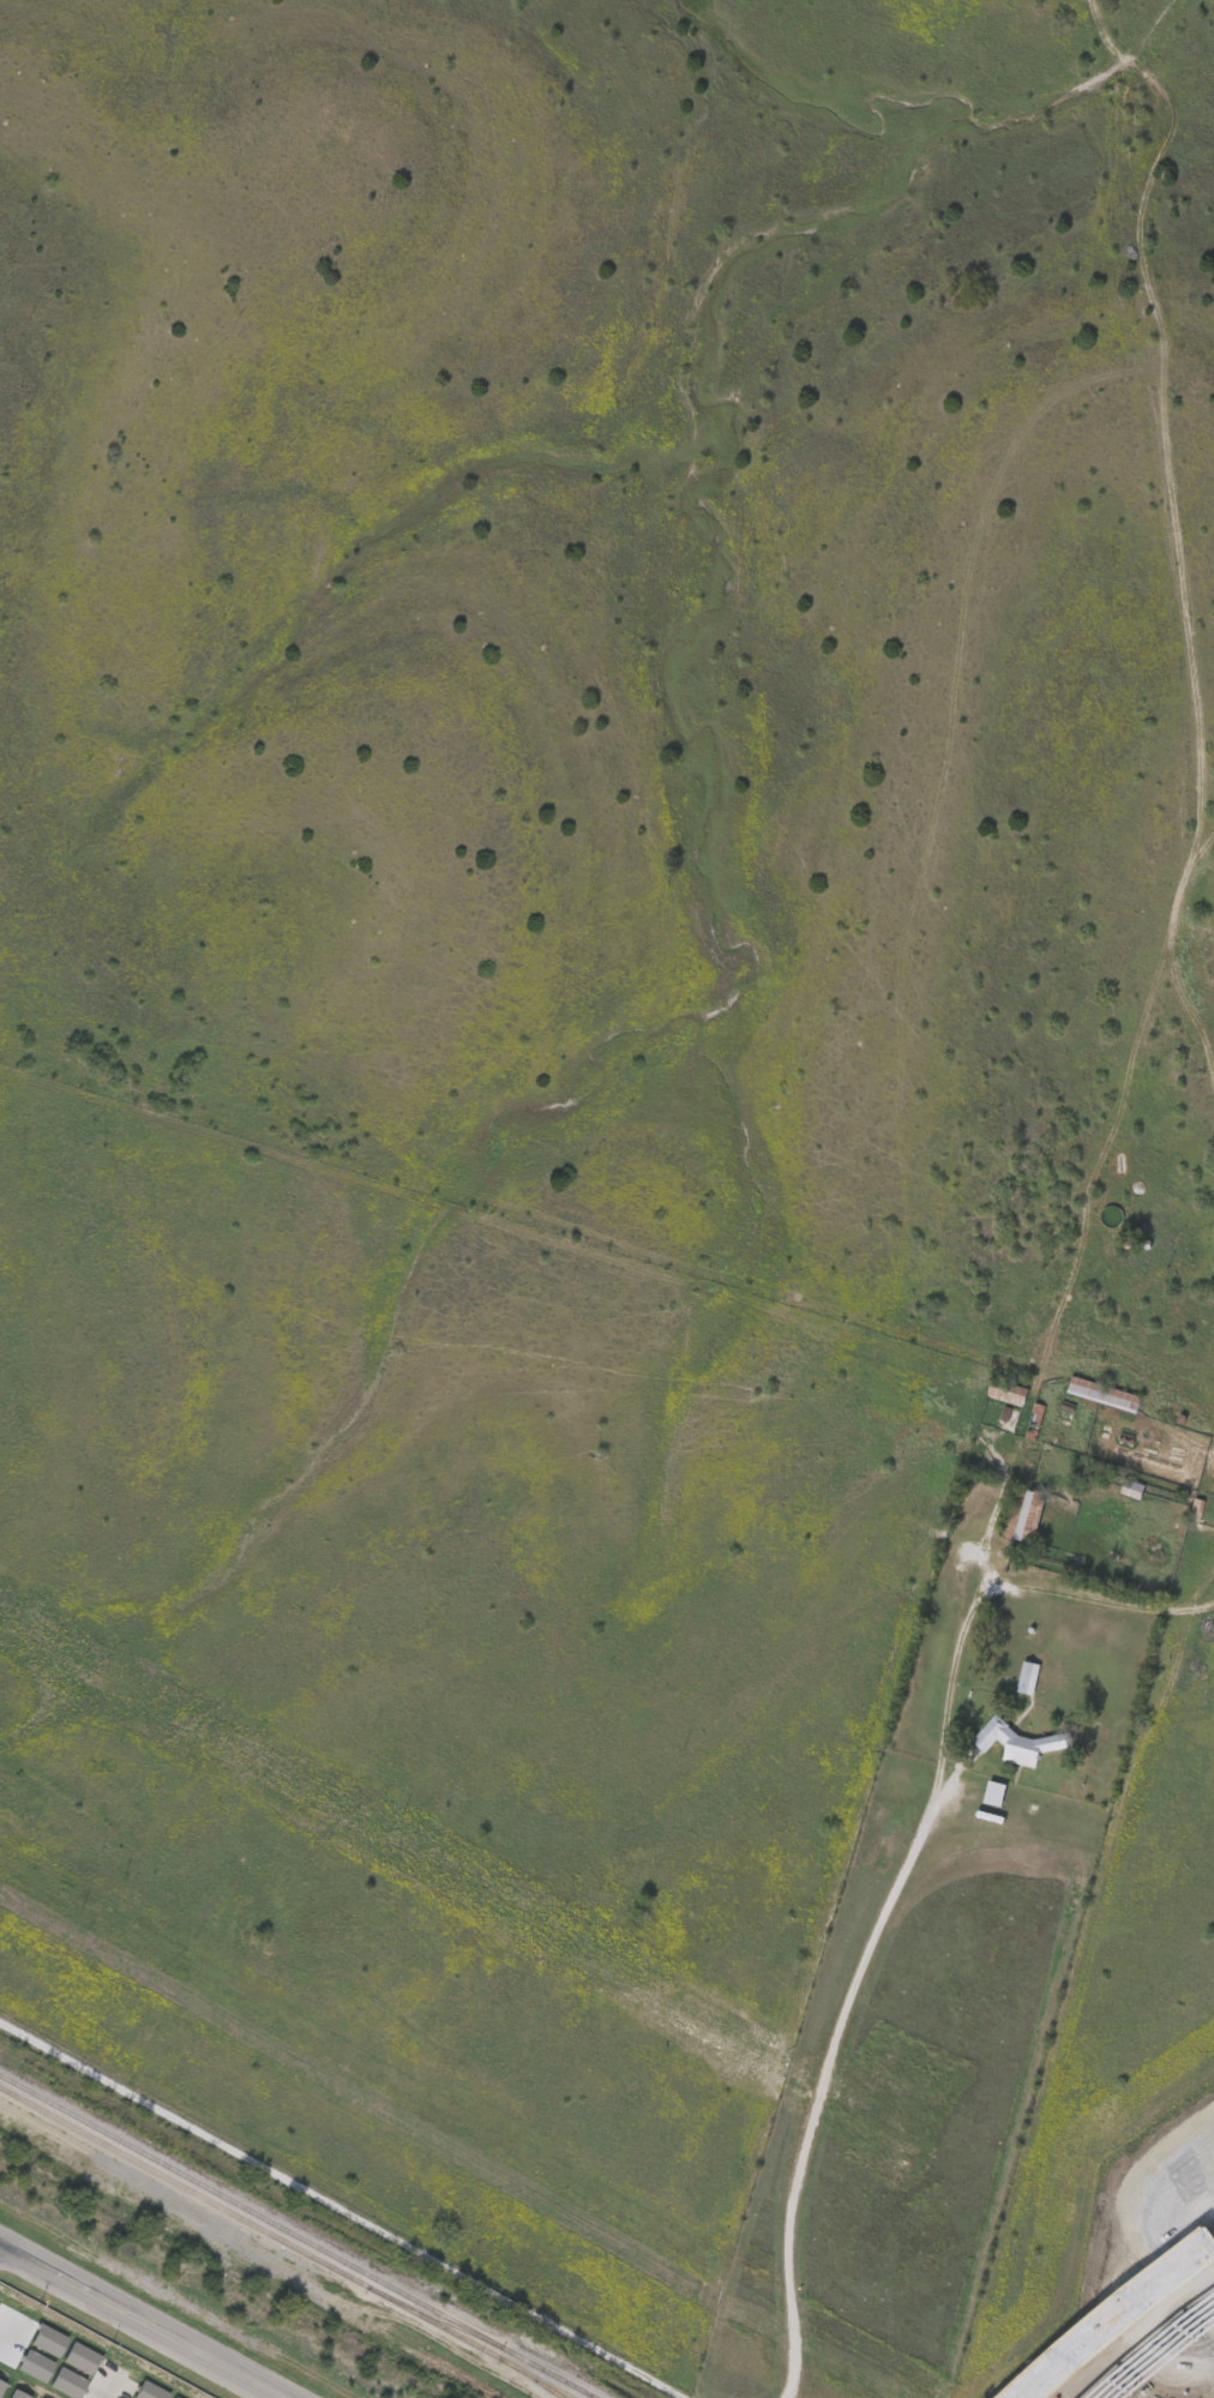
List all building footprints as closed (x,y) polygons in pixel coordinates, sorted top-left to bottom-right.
[(1104,1207),(1120,1206),(1122,1222),(1106,1224),(1104,1207)] [(988,1392),(994,1375),(1028,1389),(1021,1406),(988,1392)] [(1129,1480),(1144,1488),(1140,1498),(1124,1491),(1129,1480)] [(999,1533),(1014,1484),(1046,1494),(1032,1543),(999,1533)] [(1189,1517),(1195,1496),(1204,1499),(1198,1521),(1189,1517)] [(1017,1690),(1024,1659),(1041,1664),(1034,1694),(1017,1690)] [(1034,1765),(996,1755),(1002,1739),(991,1735),(980,1745),(966,1732),(991,1706),(1010,1726),(1030,1732),(1066,1724),(1070,1741),(1039,1748),(1034,1765)]
